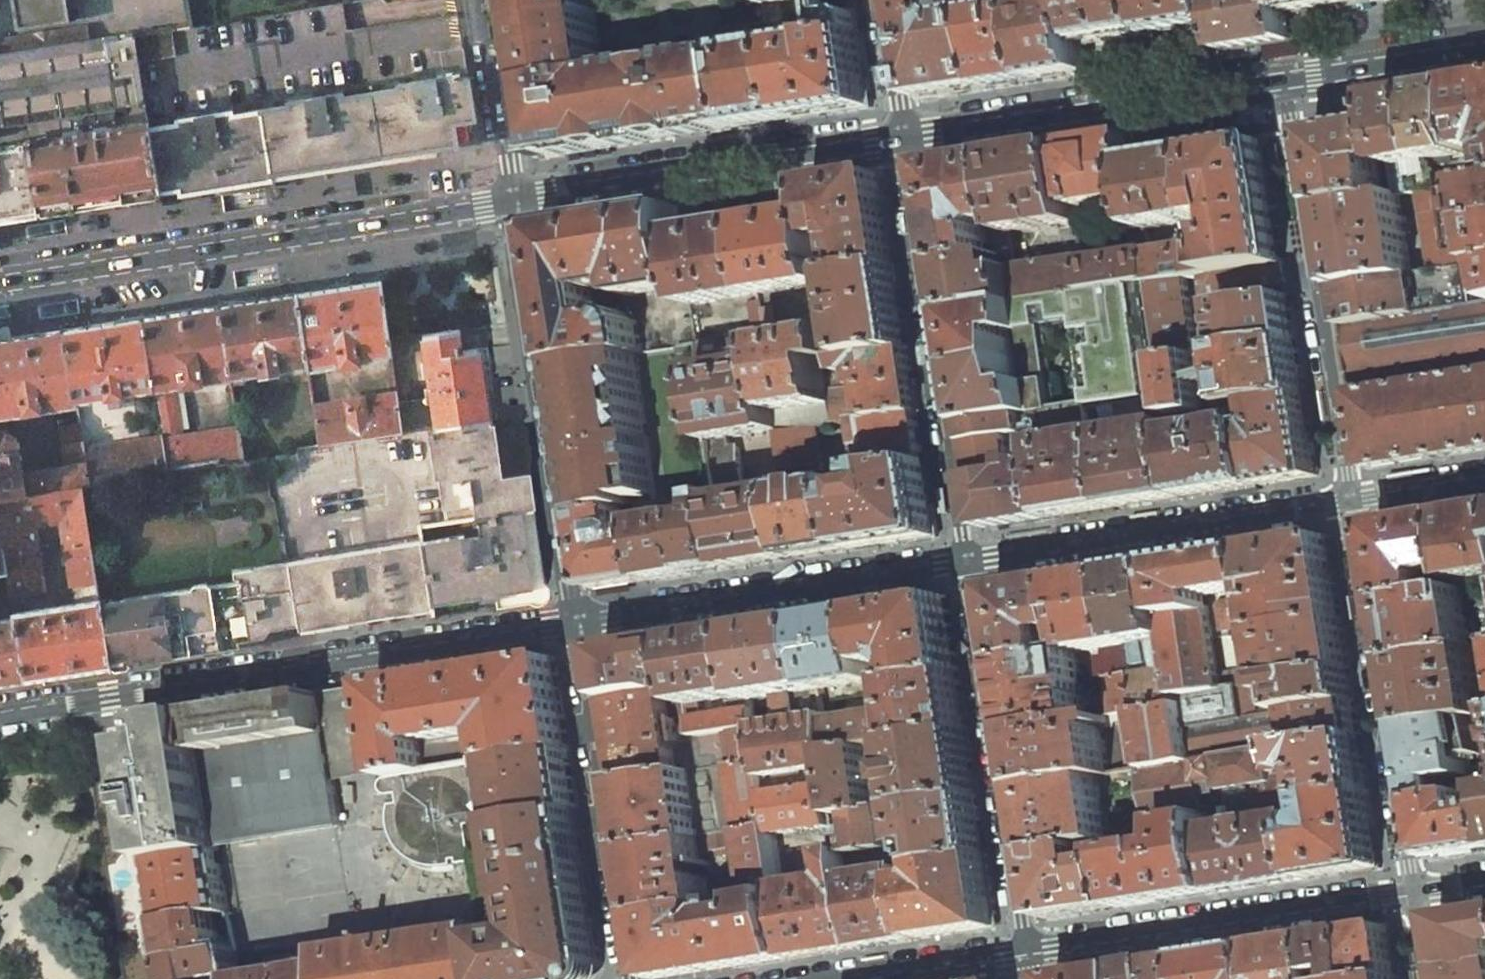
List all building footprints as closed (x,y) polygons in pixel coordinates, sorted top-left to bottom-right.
[(14,32),(68,23),(64,0),(9,0),(14,32)] [(520,16),(571,9),(583,7),(591,7),(597,6),(596,0),(518,0),(520,16)] [(770,23),(781,22),(782,22),(782,18),(780,3),(792,1),(799,0),(767,0),(770,23)] [(815,10),(824,9),(822,0),(814,0),(815,10)] [(861,31),(858,12),(833,15),(831,0),(822,0),(824,9),(827,37),(861,31)] [(914,49),(944,45),(941,28),(941,27),(941,26),(941,25),(941,24),(941,23),(942,22),(942,21),(943,20),(943,19),(944,18),(944,17),(945,17),(945,16),(946,16),(946,15),(947,15),(948,14),(949,14),(950,14),(950,13),(949,0),(906,0),(914,49)] [(980,4),(982,14),(1002,11),(1001,0),(980,0),(980,4)] [(1029,6),(1041,81),(1092,73),(1087,46),(1079,0),(1062,0),(1062,1),(1029,6)] [(1087,46),(1156,35),(1149,0),(1079,0),(1087,46)] [(1156,35),(1223,24),(1219,0),(1149,0),(1156,35)] [(1223,24),(1228,52),(1295,41),(1290,14),(1288,0),(1219,0),(1223,24)] [(1290,14),(1378,0),(1288,0),(1290,14)] [(792,1),(780,3),(782,18),(794,16),(792,1)] [(571,9),(520,16),(524,48),(587,37),(589,37),(601,35),(597,6),(591,7),(583,7),(571,9)] [(1002,11),(982,14),(993,89),(1041,81),(1029,6),(1002,11)] [(941,28),(944,45),(914,49),(921,99),(993,89),(982,14),(956,18),(950,13),(950,14),(949,14),(948,14),(947,15),(946,15),(946,16),(945,16),(945,17),(944,17),(944,18),(943,19),(943,20),(942,21),(942,22),(941,23),(941,24),(941,25),(941,26),(941,27),(941,28)] [(751,26),(733,29),(733,31),(735,42),(746,127),(771,123),(797,119),(783,24),(782,22),(781,22),(783,43),(754,47),(751,26)] [(786,23),(783,24),(797,119),(834,113),(872,107),(861,31),(827,37),(823,37),(822,35),(814,36),(814,38),(789,42),(786,23)] [(3,42),(5,55),(12,54),(12,55),(86,44),(84,28),(3,42)] [(171,31),(132,37),(136,61),(175,56),(171,31)] [(524,48),(534,112),(561,108),(563,122),(572,120),(598,117),(592,76),(592,72),(590,60),(589,50),(590,50),(603,48),(601,35),(589,37),(587,37),(524,48)] [(26,142),(146,123),(136,61),(132,37),(86,44),(12,55),(26,142)] [(602,149),(746,127),(735,42),(653,55),(648,51),(621,55),(617,61),(605,63),(603,48),(590,50),(589,50),(590,60),(592,72),(592,76),(598,117),(602,149)] [(178,123),(147,128),(160,192),(457,145),(454,124),(475,120),(464,56),(463,48),(440,52),(444,76),(399,83),(399,81),(382,84),(383,90),(343,96),(342,90),(323,93),(324,95),(305,98),(305,96),(287,99),(288,105),(232,114),(232,108),(213,111),(214,114),(196,117),(195,114),(177,117),(178,123)] [(26,142),(12,55),(12,54),(5,55),(0,56),(0,146),(26,142)] [(1463,82),(1474,152),(1484,150),(1484,79),(1463,82)] [(1463,82),(1423,88),(1434,160),(1474,153),(1474,152),(1463,82)] [(1388,121),(1397,181),(1398,188),(1399,194),(1421,191),(1438,188),(1436,174),(1434,160),(1423,88),(1384,95),(1388,121)] [(538,139),(563,156),(602,149),(598,117),(572,120),(563,122),(561,108),(534,112),(538,139)] [(1388,121),(1315,132),(1326,205),(1386,196),(1383,183),(1397,181),(1388,121)] [(37,211),(160,192),(147,128),(146,123),(26,142),(27,147),(37,211)] [(1133,134),(1065,145),(1077,221),(1079,230),(1091,228),(1089,215),(1086,215),(1085,205),(1129,197),(1131,208),(1143,206),(1136,160),(1133,134)] [(1211,218),(1214,241),(1219,273),(1285,263),(1266,140),(1201,151),(1211,218)] [(0,146),(0,151),(27,147),(26,142),(0,146)] [(1065,145),(998,155),(1008,220),(1010,232),(1077,221),(1065,145)] [(37,211),(27,147),(0,151),(0,217),(37,211)] [(1474,152),(1474,153),(1476,167),(1479,182),(1484,181),(1484,163),(1482,163),(1481,155),(1484,155),(1484,150),(1474,152)] [(1201,151),(1136,160),(1143,206),(1146,228),(1184,222),(1211,218),(1201,151)] [(931,165),(946,263),(988,257),(984,230),(988,227),(989,222),(1008,220),(998,155),(931,165)] [(1476,167),(1436,174),(1438,188),(1475,183),(1479,182),(1476,167)] [(848,178),(813,184),(817,209),(821,238),(846,235),(851,270),(896,263),(883,173),(848,178)] [(1475,183),(1479,211),(1481,222),(1484,222),(1484,181),(1479,182),(1475,183)] [(1475,183),(1438,188),(1444,228),(1459,226),(1455,200),(1468,198),(1471,212),(1479,211),(1475,183)] [(1438,188),(1421,191),(1424,215),(1428,215),(1432,247),(1430,248),(1433,272),(1451,269),(1444,228),(1438,188)] [(1386,196),(1326,205),(1332,246),(1339,287),(1413,275),(1399,194),(1393,195),(1386,196)] [(632,297),(690,288),(681,230),(677,206),(593,219),(604,288),(625,285),(627,296),(632,297)] [(780,214),(749,219),(760,293),(787,289),(788,293),(793,292),(792,288),(828,283),(827,274),(823,249),(821,238),(817,209),(780,214)] [(1211,218),(1184,222),(1188,244),(1214,241),(1211,218)] [(559,342),(562,365),(638,352),(643,352),(639,323),(626,313),(600,316),(596,289),(604,288),(593,219),(543,227),(542,229),(559,342)] [(711,226),(681,230),(690,288),(692,303),(760,293),(749,219),(711,226)] [(1477,248),(1478,254),(1484,252),(1484,254),(1484,222),(1481,222),(1484,247),(1477,248)] [(1459,226),(1444,228),(1451,269),(1468,266),(1465,249),(1463,249),(1460,225),(1459,226)] [(1188,244),(1149,251),(1154,280),(1155,283),(1156,283),(1188,278),(1204,276),(1219,273),(1214,241),(1188,244)] [(829,248),(823,249),(827,274),(841,272),(837,251),(830,252),(829,248)] [(1149,248),(1083,258),(1088,290),(1154,280),(1149,251),(1149,248)] [(988,257),(946,263),(954,312),(1018,301),(1020,301),(1015,269),(1004,271),(1002,255),(988,257)] [(1083,256),(1015,267),(1015,269),(1020,301),(1071,293),(1088,290),(1083,258),(1083,256)] [(845,302),(832,305),(836,327),(848,324),(853,355),(909,346),(896,263),(851,270),(841,272),(845,302)] [(1219,273),(1204,276),(1207,295),(1288,282),(1285,263),(1219,273)] [(1468,266),(1473,305),(1484,304),(1484,263),(1468,266)] [(1345,325),(1473,305),(1468,266),(1451,269),(1433,272),(1413,275),(1339,287),(1342,306),(1345,325)] [(1188,278),(1156,283),(1166,360),(1199,355),(1192,309),(1188,278)] [(381,279),(296,293),(307,368),(308,372),(392,359),(381,279)] [(296,293),(219,305),(230,380),(258,375),(259,381),(264,380),(264,374),(272,373),(273,379),(278,378),(277,373),(307,368),(296,293)] [(1025,340),(1027,357),(1028,366),(1040,365),(1038,360),(1042,357),(1043,351),(1047,352),(1049,351),(1051,349),(1051,348),(1048,325),(1071,322),(1074,318),(1071,293),(1020,301),(1018,301),(1024,335),(1025,340)] [(1290,295),(1226,306),(1230,334),(1233,349),(1297,338),(1290,295)] [(761,301),(751,303),(755,333),(766,332),(761,301)] [(1018,301),(954,312),(962,367),(1016,359),(1014,342),(1012,332),(1018,331),(1018,336),(1024,335),(1018,301)] [(1484,364),(1484,304),(1473,305),(1345,325),(1356,395),(1417,385),(1415,375),(1484,364)] [(0,306),(0,320),(11,318),(10,311),(9,305),(0,306)] [(219,305),(142,317),(154,392),(172,390),(183,388),(230,380),(219,305)] [(1204,307),(1192,309),(1199,355),(1211,353),(1208,337),(1204,307)] [(693,309),(674,312),(679,346),(696,343),(698,342),(697,336),(693,309)] [(740,312),(715,316),(719,339),(744,335),(740,312)] [(142,317),(63,330),(76,404),(114,398),(115,405),(122,404),(121,397),(154,392),(142,317)] [(836,329),(767,338),(780,429),(781,432),(816,426),(836,423),(831,390),(830,385),(829,379),(826,360),(840,358),(841,357),(836,329)] [(0,339),(0,418),(2,418),(76,407),(76,404),(63,330),(0,339)] [(457,330),(422,335),(429,376),(427,376),(429,390),(431,390),(433,399),(436,428),(496,419),(485,348),(460,351),(457,330)] [(1215,336),(1208,337),(1211,353),(1226,351),(1233,349),(1230,334),(1222,335),(1221,331),(1214,332),(1215,336)] [(698,342),(696,343),(708,423),(711,440),(729,437),(780,429),(767,338),(766,332),(755,333),(744,335),(719,339),(704,341),(698,342)] [(1233,349),(1226,351),(1228,366),(1225,367),(1226,372),(1229,372),(1234,405),(1249,403),(1306,394),(1297,338),(1233,349)] [(1025,340),(1014,342),(1016,359),(1027,357),(1025,340)] [(860,384),(862,387),(863,388),(868,388),(872,418),(916,411),(919,411),(909,346),(853,355),(841,357),(840,358),(843,372),(858,369),(859,376),(853,380),(854,384),(860,384)] [(648,426),(638,352),(562,365),(574,446),(641,434),(640,427),(648,426)] [(1199,355),(1166,360),(1173,414),(1203,410),(1207,409),(1199,355)] [(840,358),(826,360),(829,379),(844,377),(843,372),(840,358)] [(1016,359),(962,367),(971,423),(1036,413),(1031,380),(1025,381),(1026,385),(1020,385),(1016,359)] [(1031,380),(1036,413),(1062,409),(1059,388),(1058,385),(1053,383),(1047,384),(1046,378),(1044,377),(1041,377),(1040,372),(1030,373),(1031,380)] [(1356,395),(1368,468),(1471,451),(1484,449),(1484,374),(1417,385),(1356,395)] [(847,381),(830,385),(831,390),(849,388),(847,381)] [(183,388),(172,390),(179,430),(189,428),(183,388)] [(849,388),(831,390),(836,423),(854,421),(849,388)] [(172,390),(154,392),(161,441),(181,438),(179,430),(172,390)] [(1252,421),(1262,485),(1291,480),(1319,476),(1312,435),(1306,394),(1249,403),(1252,421)] [(397,395),(314,408),(320,445),(402,432),(398,404),(397,395)] [(433,399),(398,404),(402,432),(436,428),(433,399)] [(1234,405),(1222,407),(1225,425),(1252,421),(1249,403),(1234,405)] [(1203,410),(1173,414),(1174,423),(1176,433),(1205,428),(1203,410)] [(872,418),(857,420),(864,470),(923,461),(916,411),(872,418)] [(0,418),(0,501),(25,497),(21,473),(17,440),(4,430),(2,418),(0,418)] [(1225,425),(1220,426),(1225,456),(1222,456),(1227,490),(1262,485),(1252,421),(1225,425)] [(90,422),(79,424),(82,442),(82,444),(89,444),(93,443),(90,422)] [(1049,467),(1057,517),(1088,512),(1121,507),(1108,424),(1108,422),(1043,432),(1047,459),(1049,467)] [(1125,422),(1108,424),(1121,507),(1154,502),(1186,497),(1176,433),(1174,423),(1126,431),(1125,422)] [(488,423),(433,431),(433,433),(428,433),(428,438),(434,437),(437,458),(432,459),(433,465),(438,464),(444,506),(469,502),(470,508),(475,508),(477,517),(534,509),(529,474),(497,479),(488,423)] [(79,424),(59,427),(62,444),(82,442),(79,424)] [(781,432),(787,471),(823,465),(816,426),(781,432)] [(1208,428),(1213,458),(1216,457),(1221,491),(1227,490),(1222,456),(1225,456),(1220,426),(1208,428)] [(181,438),(161,441),(162,444),(165,470),(217,461),(242,457),(238,428),(181,438)] [(1205,428),(1176,433),(1186,497),(1221,491),(1216,457),(1213,458),(1208,428),(1205,428)] [(1043,432),(1032,434),(1036,461),(1047,459),(1043,432)] [(641,434),(574,446),(585,516),(645,506),(658,504),(649,438),(641,439),(641,434)] [(1026,435),(974,443),(987,529),(1057,517),(1049,467),(1033,469),(1032,466),(1027,466),(1027,470),(1025,463),(1020,464),(1019,456),(1029,454),(1026,435)] [(729,437),(711,440),(719,494),(720,499),(744,495),(743,480),(738,446),(730,448),(729,437)] [(82,442),(62,444),(65,467),(85,464),(82,444),(82,442)] [(89,444),(82,444),(85,464),(88,482),(130,475),(165,470),(162,444),(90,455),(89,444)] [(298,453),(272,457),(273,464),(299,460),(298,453)] [(869,485),(845,489),(855,550),(939,536),(927,461),(923,461),(864,470),(861,471),(862,477),(868,476),(869,485)] [(65,467),(21,473),(25,497),(81,488),(89,486),(88,482),(85,464),(65,467)] [(787,471),(789,488),(807,486),(805,474),(824,471),(823,465),(787,471)] [(807,486),(789,488),(800,558),(855,550),(845,489),(844,480),(807,486)] [(0,501),(0,533),(3,550),(3,554),(37,549),(37,546),(64,542),(71,585),(75,585),(96,582),(81,488),(25,497),(0,501)] [(744,495),(720,499),(731,569),(800,558),(789,488),(744,495)] [(707,513),(694,516),(697,540),(695,541),(701,574),(731,569),(720,499),(719,494),(706,496),(707,513)] [(692,498),(680,501),(681,514),(677,515),(677,518),(694,516),(692,498)] [(658,504),(645,506),(646,513),(647,518),(660,516),(659,504),(658,504)] [(657,580),(649,531),(634,533),(631,529),(629,516),(646,513),(645,506),(585,516),(596,586),(597,589),(600,590),(657,580)] [(464,535),(422,541),(431,603),(495,593),(497,606),(530,601),(544,581),(534,509),(477,517),(478,522),(479,535),(464,538),(464,535)] [(1450,515),(1458,567),(1462,590),(1474,588),(1475,588),(1473,577),(1484,576),(1484,509),(1473,511),(1450,515)] [(1414,521),(1377,527),(1389,601),(1433,594),(1431,578),(1434,571),(1458,567),(1450,515),(1414,521)] [(677,518),(647,523),(649,531),(657,580),(701,574),(695,541),(697,540),(694,516),(677,518)] [(477,517),(458,520),(459,528),(474,526),(473,522),(478,522),(477,517)] [(1335,577),(1329,536),(1328,536),(1294,541),(1253,547),(1259,587),(1260,597),(1254,598),(1255,602),(1261,601),(1267,631),(1341,618),(1335,577)] [(332,555),(288,562),(298,625),(431,603),(422,541),(350,552),(351,554),(332,557),(332,555)] [(1208,554),(1163,561),(1184,697),(1240,687),(1250,685),(1247,669),(1219,673),(1218,665),(1225,664),(1224,659),(1231,658),(1230,645),(1215,647),(1208,595),(1259,587),(1253,547),(1208,554)] [(37,549),(3,554),(6,573),(10,595),(44,590),(37,549)] [(1119,568),(1130,644),(1135,675),(1140,712),(1184,706),(1188,728),(1245,718),(1240,687),(1184,697),(1163,561),(1141,565),(1119,568)] [(148,612),(155,661),(201,653),(200,647),(263,637),(268,630),(298,625),(288,562),(234,572),(236,582),(146,596),(148,612)] [(1092,572),(1065,577),(1073,630),(1074,643),(1076,651),(1077,651),(1077,652),(1103,649),(1130,644),(1119,568),(1092,572)] [(996,590),(1008,663),(1058,654),(1055,633),(1073,630),(1065,577),(1024,583),(996,588),(996,590)] [(77,603),(13,614),(13,617),(23,681),(110,667),(101,619),(99,603),(96,582),(75,585),(77,603)] [(1433,594),(1389,601),(1399,660),(1473,648),(1466,605),(1476,603),(1474,588),(1462,590),(1433,594)] [(946,595),(865,609),(874,665),(889,663),(896,662),(909,670),(910,679),(959,672),(948,598),(946,595)] [(101,619),(110,667),(155,661),(148,612),(146,596),(99,603),(101,619)] [(1245,600),(1234,601),(1237,629),(1238,634),(1238,635),(1241,635),(1242,636),(1253,634),(1255,633),(1250,604),(1245,600)] [(1223,602),(1220,607),(1223,631),(1237,629),(1234,601),(1223,602)] [(865,609),(811,617),(822,688),(877,680),(874,665),(865,609)] [(23,681),(13,617),(0,619),(0,685),(23,681)] [(811,617),(743,628),(753,694),(754,699),(772,696),(772,698),(779,697),(779,695),(795,693),(822,688),(811,617)] [(1255,633),(1253,634),(1254,643),(1265,641),(1272,681),(1273,681),(1349,667),(1345,642),(1341,618),(1267,631),(1255,633)] [(743,628),(681,637),(688,688),(691,704),(727,698),(753,694),(743,628)] [(605,649),(613,699),(688,688),(681,637),(605,649)] [(1074,643),(1066,644),(1067,653),(1076,651),(1074,643)] [(1130,644),(1103,649),(1105,659),(1100,659),(1104,680),(1135,675),(1130,644)] [(1473,648),(1399,660),(1409,726),(1456,719),(1483,714),(1473,648)] [(1058,654),(1008,663),(1013,697),(1018,732),(1088,720),(1083,686),(1077,652),(1077,651),(1076,651),(1067,653),(1058,654)] [(423,771),(570,748),(556,657),(530,661),(377,685),(391,772),(391,776),(401,775),(423,771)] [(896,662),(889,663),(891,681),(895,681),(910,679),(909,670),(896,662)] [(1349,667),(1273,681),(1275,694),(1284,693),(1284,698),(1263,702),(1264,710),(1265,715),(1290,711),(1296,710),(1355,700),(1352,684),(1349,667)] [(910,679),(895,681),(897,694),(900,712),(904,739),(968,729),(959,672),(910,679)] [(1104,680),(1092,682),(1093,685),(1097,712),(1116,709),(1117,716),(1139,712),(1140,712),(1135,675),(1104,680)] [(891,681),(877,684),(881,711),(886,742),(895,740),(904,739),(900,712),(891,713),(889,696),(897,694),(895,681),(891,681)] [(1250,685),(1240,687),(1245,718),(1265,715),(1264,710),(1258,711),(1254,684),(1250,685)] [(377,685),(356,688),(365,747),(331,752),(336,781),(391,772),(377,685)] [(356,688),(157,719),(160,740),(140,744),(142,756),(143,766),(150,813),(158,861),(220,850),(222,850),(221,845),(343,827),(336,781),(331,752),(365,747),(356,688)] [(688,688),(613,699),(625,781),(701,770),(696,742),(683,744),(680,726),(694,723),(693,718),(691,704),(688,688)] [(822,688),(795,693),(798,718),(826,714),(822,688)] [(729,713),(693,718),(694,723),(696,735),(724,730),(758,726),(758,724),(754,699),(753,694),(727,698),(729,713)] [(1355,700),(1296,710),(1301,744),(1360,735),(1355,700)] [(1140,712),(1139,712),(1140,720),(1146,756),(1148,768),(1193,761),(1188,728),(1184,706),(1140,712)] [(881,711),(827,719),(832,750),(863,746),(886,742),(881,711)] [(1245,718),(1188,728),(1193,761),(1199,760),(1286,746),(1290,746),(1286,717),(1291,717),(1290,711),(1265,715),(1245,718)] [(1117,716),(1103,718),(1104,726),(1140,720),(1139,712),(1117,716)] [(798,718),(758,724),(758,726),(764,761),(769,794),(828,785),(838,783),(832,750),(827,719),(826,714),(798,718)] [(1088,720),(1018,732),(1027,788),(1098,776),(1109,775),(1112,774),(1110,761),(1104,726),(1103,718),(1088,720)] [(1456,719),(1409,726),(1421,801),(1445,797),(1445,796),(1443,779),(1471,775),(1469,761),(1463,762),(1456,719)] [(758,726),(724,730),(729,766),(764,761),(758,726)] [(904,739),(895,740),(905,806),(978,795),(968,729),(904,739)] [(1290,746),(1286,746),(1290,770),(1301,768),(1310,774),(1311,782),(1314,797),(1369,788),(1360,735),(1301,744),(1290,746)] [(863,746),(832,750),(838,783),(843,815),(873,811),(863,746)] [(1286,746),(1199,760),(1202,784),(1218,782),(1219,790),(1258,784),(1263,819),(1296,814),(1294,800),(1291,780),(1290,770),(1286,746)] [(502,821),(579,808),(570,748),(423,771),(401,775),(391,776),(386,778),(384,781),(381,786),(381,790),(385,795),(389,796),(392,796),(389,810),(389,821),(390,829),(393,838),(401,850),(410,859),(421,865),(430,868),(439,868),(447,868),(462,865),(474,863),(468,826),(502,821)] [(1146,756),(1110,761),(1112,774),(1142,769),(1148,768),(1146,756)] [(1148,768),(1142,769),(1145,790),(1146,798),(1148,810),(1148,813),(1150,824),(1165,821),(1206,815),(1203,796),(1202,784),(1199,760),(1193,761),(1148,768)] [(635,848),(701,839),(721,836),(774,828),(769,794),(764,761),(729,766),(701,770),(625,781),(635,848)] [(1112,774),(1109,775),(1112,792),(1114,794),(1145,790),(1142,769),(1112,774)] [(1098,776),(1027,788),(1032,821),(1037,854),(1089,845),(1100,843),(1109,841),(1106,823),(1098,776)] [(1297,779),(1291,780),(1294,800),(1314,797),(1311,782),(1298,783),(1297,779)] [(1218,782),(1202,784),(1203,796),(1220,794),(1219,790),(1218,782)] [(828,785),(769,794),(774,828),(775,835),(829,827),(827,808),(832,807),(828,785)] [(1303,827),(1298,827),(1305,879),(1381,868),(1369,788),(1314,797),(1316,807),(1317,818),(1320,820),(1316,827),(1313,825),(1303,827)] [(1420,801),(1422,818),(1423,818),(1430,860),(1463,854),(1463,855),(1473,854),(1473,853),(1484,851),(1484,804),(1473,806),(1471,792),(1445,796),(1445,797),(1421,801),(1420,801)] [(978,795),(905,806),(913,849),(920,846),(921,858),(926,857),(927,863),(987,855),(983,825),(978,795)] [(1314,797),(1294,800),(1296,814),(1298,827),(1303,827),(1303,823),(1304,822),(1303,817),(1307,817),(1309,812),(1309,807),(1316,807),(1314,797)] [(1146,798),(1135,799),(1137,811),(1148,810),(1146,798)] [(579,808),(502,821),(516,905),(525,904),(530,933),(485,938),(491,978),(580,978),(593,965),(600,967),(603,968),(579,808)] [(873,811),(843,815),(848,851),(849,853),(891,846),(885,809),(873,811)] [(1241,812),(1206,817),(1208,828),(1243,822),(1241,812)] [(1111,822),(1106,823),(1109,841),(1111,841),(1151,834),(1150,824),(1148,813),(1111,819),(1111,822)] [(1243,822),(1208,828),(1216,893),(1305,879),(1298,827),(1296,814),(1263,819),(1243,822)] [(1168,843),(1112,853),(1114,861),(1120,908),(1216,893),(1208,828),(1206,817),(1206,815),(1165,821),(1168,843)] [(774,828),(721,836),(723,849),(741,846),(749,898),(784,893),(784,891),(783,886),(775,835),(774,828)] [(701,839),(635,848),(645,914),(711,904),(705,867),(710,866),(709,861),(705,862),(701,839)] [(1109,841),(1100,843),(1101,851),(1112,850),(1111,841),(1109,841)] [(891,846),(849,853),(851,869),(907,860),(905,850),(904,844),(891,846)] [(1089,845),(1037,854),(1042,886),(1046,919),(1047,919),(1100,911),(1120,908),(1114,861),(1091,864),(1089,845)] [(836,883),(784,891),(784,893),(794,958),(829,953),(864,948),(853,878),(851,869),(849,853),(848,851),(841,853),(840,847),(831,849),(835,878),(836,883)] [(913,849),(905,850),(907,860),(914,859),(913,849)] [(220,850),(158,861),(168,922),(209,915),(228,912),(229,912),(220,850)] [(926,877),(910,879),(921,939),(960,933),(999,927),(987,855),(927,863),(929,872),(925,872),(926,877)] [(908,868),(853,878),(864,948),(892,943),(921,939),(910,879),(908,868)] [(835,878),(783,886),(784,891),(836,883),(835,878)] [(645,914),(655,978),(661,978),(794,958),(784,893),(749,898),(748,898),(749,910),(739,912),(738,909),(731,910),(730,901),(711,904),(645,914)] [(1440,918),(1450,978),(1484,978),(1484,911),(1440,918)] [(209,915),(168,922),(174,962),(226,952),(222,933),(217,934),(216,928),(211,929),(209,915)] [(325,934),(331,967),(332,978),(491,978),(485,938),(483,924),(382,940),(381,937),(375,938),(375,941),(333,948),(331,933),(325,934)] [(1391,926),(1356,931),(1364,978),(1376,978),(1399,976),(1391,926)] [(1356,931),(1318,937),(1324,978),(1364,978),(1356,931)] [(1258,946),(1264,978),(1324,978),(1318,937),(1258,946)] [(1192,957),(1195,978),(1264,978),(1258,946),(1192,957)] [(174,962),(177,978),(227,978),(241,977),(236,950),(226,952),(174,962)] [(251,978),(332,978),(331,967),(302,971),(300,957),(272,961),(274,976),(251,978)] [(1157,962),(1159,978),(1195,978),(1192,957),(1157,962)] [(1127,966),(1128,978),(1159,978),(1157,962),(1127,966)] [(1056,977),(1056,978),(1128,978),(1127,966),(1056,977)]
